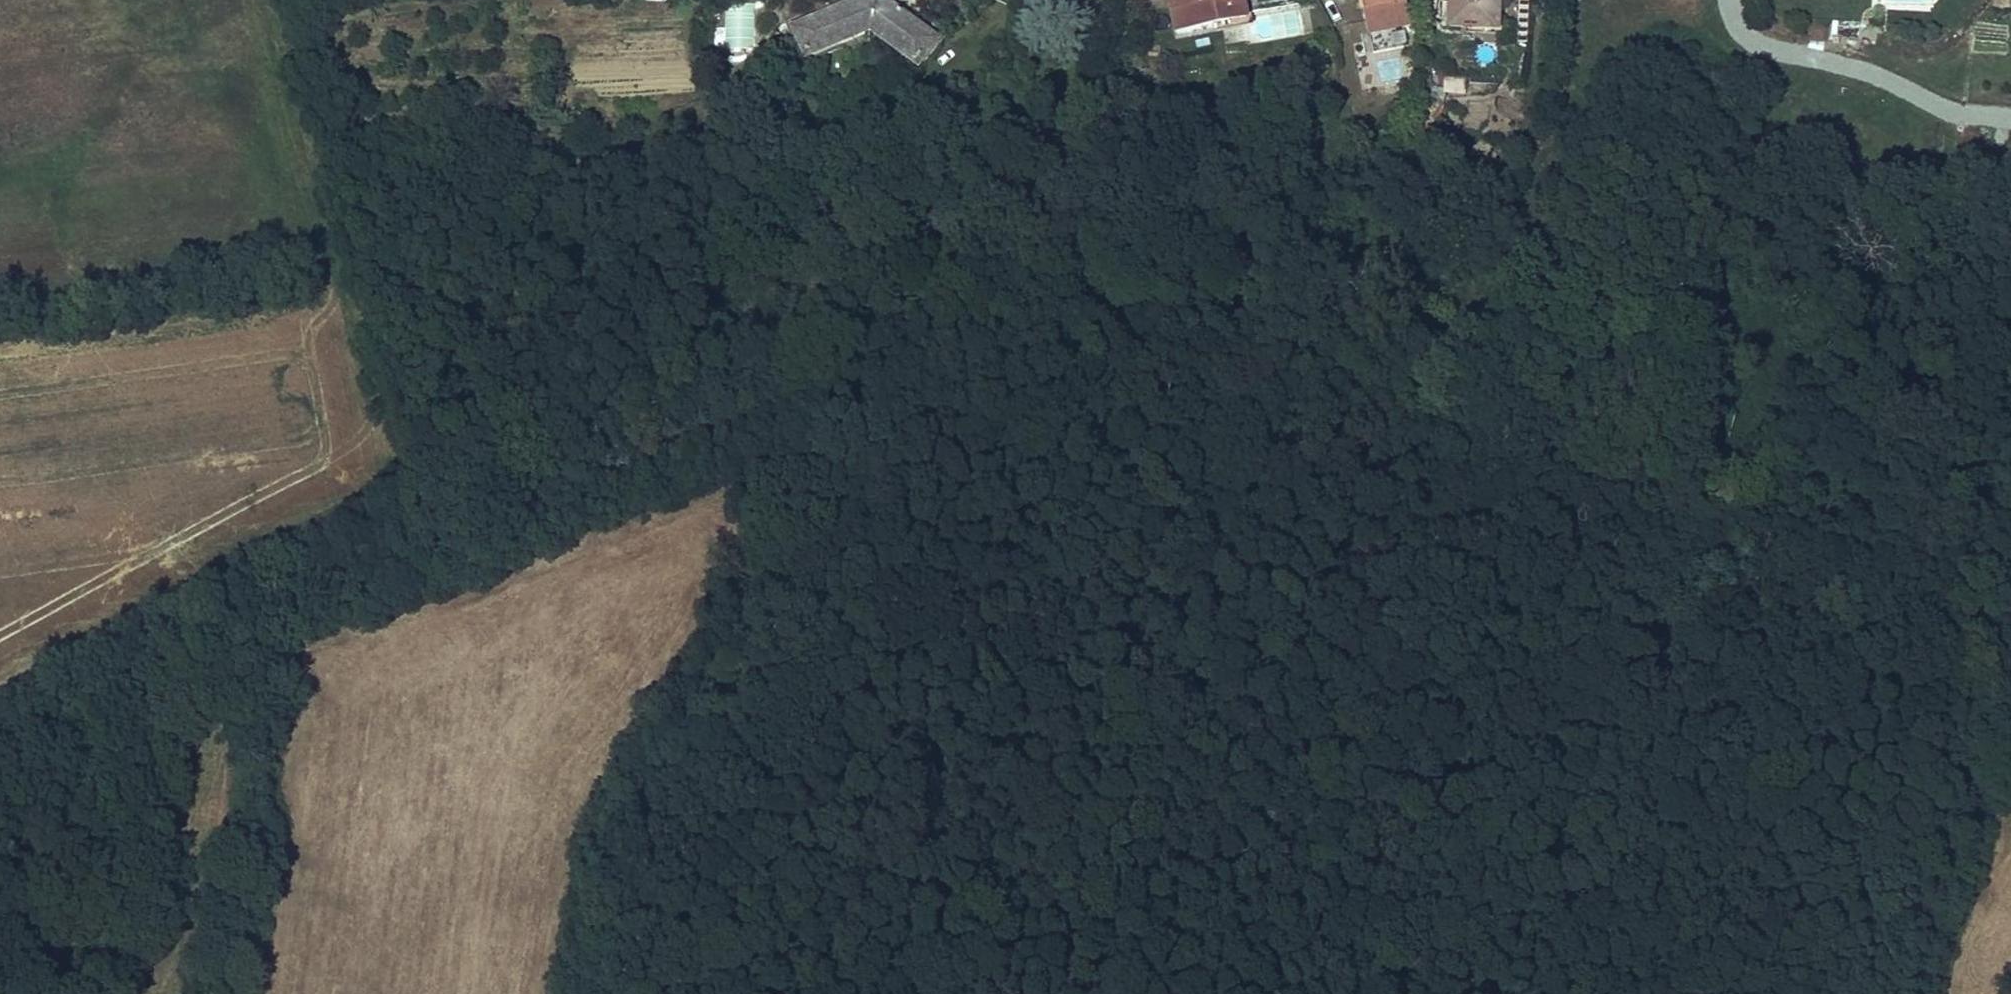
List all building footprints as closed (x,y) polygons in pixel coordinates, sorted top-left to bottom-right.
[(928,58),(948,29),(911,0),(844,0),(803,17),(815,49),(881,21),(928,58)] [(1262,16),(1260,0),(1190,0),(1194,27),(1262,16)] [(1420,20),(1416,0),(1377,0),(1381,25),(1420,20)] [(1513,18),(1514,0),(1465,0),(1466,20),(1513,18)] [(727,6),(727,54),(757,53),(756,6),(727,6)]
